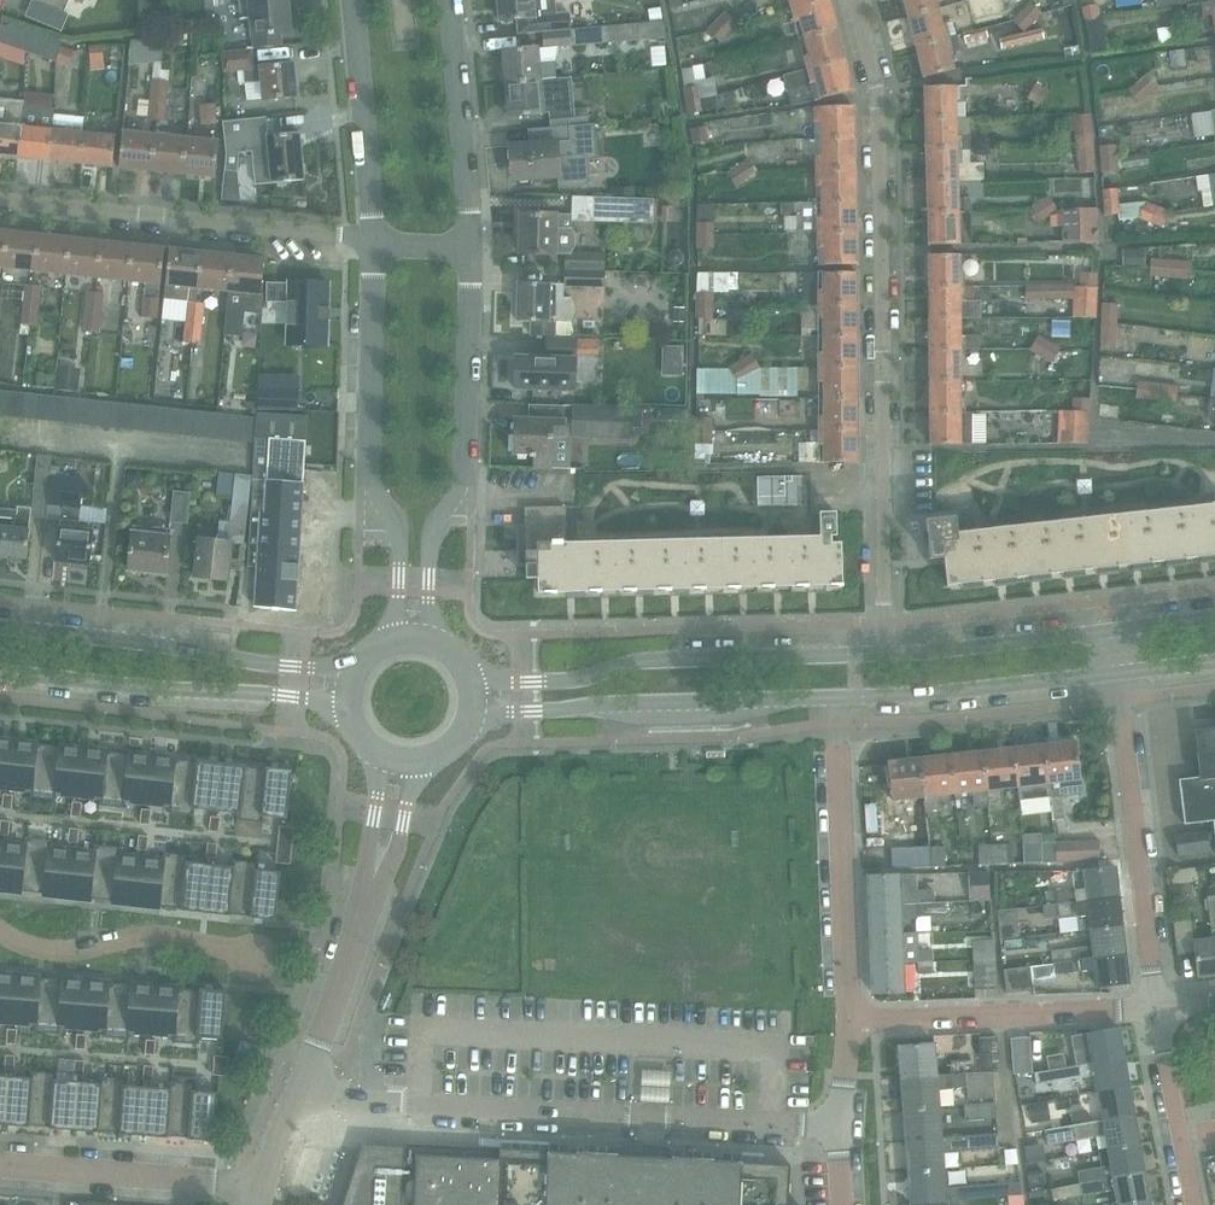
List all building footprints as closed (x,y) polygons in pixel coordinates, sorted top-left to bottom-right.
[(37,2),(64,13),(69,0),(38,0),(37,2)] [(241,20),(249,19),(252,49),(282,46),(281,34),(289,33),(286,0),(238,0),(241,20)] [(537,17),(535,0),(497,0),(499,21),(537,17)] [(825,0),(788,0),(791,9),(825,0)] [(836,30),(828,0),(825,0),(791,9),(799,40),(836,30)] [(908,16),(937,8),(935,0),(903,0),(908,16)] [(1186,0),(1155,0),(1156,8),(1187,3),(1186,0)] [(1214,1),(1201,3),(1201,4),(1187,5),(1189,22),(1202,21),(1204,31),(1214,33),(1214,1)] [(1021,11),(1033,23),(1042,13),(1030,2),(1021,11)] [(1084,21),(1099,18),(1101,17),(1099,4),(1081,8),(1084,21)] [(937,8),(908,16),(916,46),(956,35),(953,23),(941,25),(937,8)] [(1184,25),(1184,9),(1152,9),(1152,25),(1184,25)] [(659,10),(647,11),(648,23),(660,22),(659,10)] [(1033,23),(1021,11),(1012,21),(1024,32),(1033,23)] [(710,30),(708,32),(720,42),(729,32),(737,23),(726,13),(718,21),(710,30)] [(541,33),(571,30),(569,15),(540,17),(541,33)] [(1108,54),(1103,31),(1099,18),(1084,21),(1087,35),(1092,56),(1108,54)] [(6,46),(26,53),(27,29),(1,20),(0,23),(0,44),(6,46)] [(664,23),(571,30),(541,33),(542,46),(502,51),(505,85),(542,81),(558,80),(555,47),(666,39),(664,23)] [(1057,24),(1046,27),(1048,38),(1060,35),(1057,24)] [(967,45),(989,39),(986,28),(964,34),(967,45)] [(27,29),(26,53),(42,59),(55,63),(60,48),(59,47),(59,40),(27,29)] [(1045,40),(1042,29),(999,39),(1002,50),(1045,40)] [(844,60),(836,30),(799,40),(807,71),(844,60)] [(916,46),(924,77),(953,69),(949,53),(961,50),(956,35),(916,46)] [(131,42),(129,67),(161,63),(163,39),(161,39),(146,40),(131,42)] [(89,63),(102,62),(100,46),(87,48),(89,63)] [(60,48),(55,63),(67,67),(73,52),(60,48)] [(262,100),(270,99),(294,97),(291,64),(252,67),(251,52),(221,54),(223,72),(244,71),(245,83),(261,82),(262,100)] [(852,91),(844,60),(807,71),(815,101),(852,91)] [(1138,83),(1149,95),(1159,86),(1148,74),(1138,83)] [(150,101),(166,102),(168,82),(152,80),(150,101)] [(569,126),(589,124),(587,110),(564,111),(562,96),(544,98),(542,81),(505,85),(507,117),(548,113),(550,127),(569,126)] [(1149,95),(1138,83),(1128,92),(1139,104),(1149,95)] [(684,90),(687,102),(702,100),(715,96),(713,85),(684,90)] [(1038,105),(1046,91),(1035,85),(1027,98),(1038,105)] [(955,86),(924,87),(925,119),(956,118),(955,86)] [(689,114),(704,112),(717,109),(715,96),(702,100),(687,102),(689,114)] [(23,107),(24,102),(0,100),(0,156),(18,158),(23,107)] [(148,118),(148,121),(155,121),(164,122),(166,102),(150,101),(148,118)] [(202,126),(216,125),(215,105),(200,106),(202,126)] [(23,107),(18,158),(48,161),(51,131),(52,117),(53,110),(23,107)] [(816,140),(853,139),(852,107),(801,109),(802,123),(804,122),(804,138),(816,137),(816,140)] [(1067,148),(1075,147),(1077,161),(1078,173),(1094,171),(1090,134),(1088,116),(1076,117),(1078,135),(1066,137),(1067,148)] [(51,131),(48,161),(79,164),(84,120),(52,117),(51,131)] [(956,118),(925,119),(926,150),(970,149),(969,135),(956,136),(956,118)] [(222,122),(225,155),(223,180),(236,181),(238,153),(251,152),(254,185),(277,182),(277,187),(288,186),(287,181),(303,180),(299,133),(267,136),(265,119),(222,122)] [(111,167),(113,144),(114,137),(95,135),(97,122),(84,120),(79,164),(111,167)] [(560,187),(587,185),(590,181),(588,160),(598,159),(595,125),(589,125),(589,124),(569,126),(550,127),(539,128),(540,143),(510,146),(513,180),(537,178),(559,176),(560,187)] [(693,142),(708,140),(721,138),(719,126),(706,129),(706,127),(691,130),(693,142)] [(150,172),(154,136),(121,133),(118,168),(150,172)] [(150,172),(181,175),(185,140),(154,136),(150,172)] [(816,140),(817,171),(854,170),(853,139),(816,140)] [(185,140),(181,175),(213,178),(217,143),(185,140)] [(1100,158),(1115,156),(1114,145),(1099,146),(1100,158)] [(970,149),(926,150),(927,181),(957,181),(957,164),(970,164),(970,149)] [(1123,169),(1149,166),(1148,154),(1121,158),(1123,169)] [(1115,156),(1100,158),(1101,171),(1117,170),(1115,156)] [(739,167),(747,180),(757,174),(749,161),(739,167)] [(747,180),(739,167),(728,174),(736,187),(747,180)] [(817,171),(818,203),(855,202),(854,170),(817,171)] [(1199,177),(1204,208),(1214,206),(1214,174),(1199,177)] [(927,181),(928,213),(958,212),(970,212),(969,198),(958,198),(957,181),(927,181)] [(1104,216),(1120,214),(1121,219),(1138,217),(1150,222),(1156,208),(1144,203),(1120,206),(1118,189),(1102,191),(1104,216)] [(573,215),(544,214),(520,214),(519,253),(565,255),(565,270),(605,271),(606,254),(572,253),(576,247),(576,236),(572,229),(572,221),(653,224),(653,200),(573,197),(573,215)] [(1037,204),(1046,217),(1057,210),(1048,197),(1037,204)] [(819,234),(856,233),(855,202),(818,203),(818,219),(803,219),(804,234),(819,234)] [(1046,217),(1037,204),(1026,211),(1034,224),(1046,217)] [(1097,208),(1061,209),(1062,243),(1098,242),(1097,208)] [(1156,208),(1150,222),(1161,227),(1168,213),(1156,208)] [(958,212),(928,213),(929,245),(970,244),(970,212),(958,212)] [(713,249),(713,224),(698,223),(697,248),(713,249)] [(7,231),(3,266),(34,270),(38,235),(7,231)] [(857,265),(856,233),(819,234),(804,234),(801,234),(801,248),(819,247),(820,266),(857,265)] [(38,235),(34,270),(65,273),(69,238),(38,235)] [(65,273),(96,276),(100,241),(69,238),(65,273)] [(131,245),(100,241),(96,276),(128,280),(131,245)] [(131,245),(128,280),(145,282),(142,317),(156,319),(158,298),(163,248),(131,245)] [(197,288),(201,252),(169,249),(165,285),(197,288)] [(1144,250),(1122,250),(1122,266),(1144,265),(1144,250)] [(197,288),(228,291),(232,255),(201,252),(197,288)] [(243,337),(246,311),(261,312),(263,294),(260,293),(264,259),(232,255),(228,291),(230,292),(225,335),(243,337)] [(929,287),(959,287),(965,287),(965,274),(959,274),(959,255),(929,255),(929,287)] [(1116,261),(1098,261),(1098,288),(1116,288),(1116,261)] [(1192,263),(1152,262),(1150,278),(1190,280),(1192,263)] [(605,271),(565,270),(565,284),(518,283),(517,321),(531,321),(531,335),(555,336),(556,323),(571,323),(574,315),(574,306),(571,298),(564,298),(564,287),(604,289),(605,271)] [(857,304),(857,272),(819,272),(819,304),(857,304)] [(1080,273),(1079,285),(1095,286),(1095,274),(1080,273)] [(267,283),(266,302),(287,303),(287,325),(289,325),(288,344),(326,345),(327,321),(329,321),(330,308),(327,308),(328,283),(290,282),(290,283),(267,283)] [(24,304),(38,305),(40,285),(26,284),(24,304)] [(1074,285),(1026,285),(1026,300),(1074,300),(1074,285)] [(1094,299),(1095,286),(1079,285),(1078,298),(1094,299)] [(929,287),(929,318),(959,317),(979,317),(979,300),(975,300),(975,287),(965,287),(959,287),(929,287)] [(85,310),(101,312),(103,292),(87,291),(85,310)] [(712,306),(712,294),(697,294),(697,319),(712,319),(712,306)] [(718,294),(712,294),(712,306),(724,306),(724,300),(718,294)] [(187,321),(202,323),(204,303),(189,302),(187,321)] [(1114,344),(1117,304),(1102,303),(1099,343),(1114,344)] [(38,305),(24,304),(22,323),(36,325),(38,305)] [(819,336),(857,336),(857,304),(819,304),(819,336)] [(1070,327),(1090,328),(1090,308),(1071,307),(1070,327)] [(101,312),(85,310),(83,330),(99,331),(101,312)] [(929,350),(959,351),(980,351),(980,336),(959,336),(959,317),(929,318),(929,350)] [(202,323),(187,321),(185,341),(200,342),(202,323)] [(819,336),(819,367),(857,367),(857,336),(819,336)] [(1050,362),(1058,349),(1035,336),(1028,349),(1050,362)] [(516,356),(515,390),(575,391),(576,339),(547,338),(547,357),(516,356)] [(930,382),(959,381),(959,351),(929,350),(930,382)] [(797,369),(759,369),(752,355),(730,368),(730,370),(723,369),(701,369),(697,369),(697,394),(798,397),(797,369)] [(38,374),(36,394),(76,398),(77,393),(78,393),(81,370),(60,367),(60,372),(57,371),(56,377),(38,374)] [(819,367),(820,399),(857,399),(857,367),(819,367)] [(959,381),(930,382),(930,413),(959,413),(959,381)] [(1137,382),(1136,390),(1135,396),(1154,399),(1156,384),(1137,382)] [(1156,384),(1154,399),(1176,401),(1178,387),(1156,384)] [(259,390),(258,409),(296,410),(297,391),(259,390)] [(11,392),(0,391),(0,415),(9,416),(11,392)] [(22,418),(25,393),(11,392),(9,416),(22,418)] [(36,419),(38,395),(25,393),(22,418),(36,419)] [(49,420),(52,396),(38,395),(36,419),(49,420)] [(63,422),(66,398),(52,396),(49,420),(63,422)] [(77,423),(79,399),(66,398),(63,422),(77,423)] [(1072,411),(1087,412),(1088,399),(1072,398),(1072,411)] [(90,425),(93,400),(79,399),(77,423),(90,425)] [(820,399),(820,431),(857,431),(857,399),(820,399)] [(104,426),(107,402),(93,400),(90,425),(104,426)] [(118,427),(120,403),(107,402),(104,426),(118,427)] [(131,429),(134,405),(120,403),(118,427),(131,429)] [(145,430),(148,406),(134,405),(131,429),(145,430)] [(514,419),(513,455),(530,455),(530,457),(534,457),(534,469),(551,469),(552,436),(573,437),(630,438),(630,428),(631,410),(631,406),(598,405),(573,405),(573,420),(537,419),(514,419)] [(159,432),(161,407),(148,406),(145,430),(159,432)] [(172,433),(175,409),(161,407),(159,432),(172,433)] [(186,434),(189,410),(175,409),(172,433),(186,434)] [(199,436),(202,412),(189,410),(186,434),(199,436)] [(1086,443),(1087,418),(1087,412),(1072,411),(1058,410),(1056,442),(1086,443)] [(213,437),(215,413),(202,412),(199,436),(213,437)] [(226,439),(229,414),(215,413),(213,437),(226,439)] [(294,611),(305,465),(328,466),(332,414),(314,413),(314,427),(308,427),(308,421),(256,417),(254,441),(251,512),(249,537),(247,567),(258,567),(255,608),(294,611)] [(971,413),(959,413),(930,413),(930,445),(961,445),(971,445),(971,413)] [(240,440),(243,416),(229,414),(226,439),(240,440)] [(254,441),(256,417),(243,416),(240,440),(254,441)] [(695,419),(695,444),(695,464),(710,464),(711,419),(695,419)] [(820,431),(820,462),(857,462),(857,431),(820,431)] [(29,534),(31,516),(46,518),(47,504),(48,494),(49,476),(51,476),(53,457),(38,455),(32,508),(17,506),(17,511),(0,509),(0,555),(26,558),(29,534)] [(228,581),(230,557),(232,541),(230,541),(230,535),(245,536),(252,477),(219,473),(217,497),(232,499),(230,522),(221,521),(219,540),(198,538),(194,577),(228,581)] [(89,565),(91,541),(93,522),(80,521),(84,480),(51,476),(49,476),(48,494),(47,504),(63,506),(61,519),(59,518),(55,562),(89,565)] [(800,477),(757,477),(757,506),(800,505),(800,477)] [(189,524),(192,493),(173,491),(170,522),(189,524)] [(1132,560),(1149,558),(1149,563),(1166,561),(1166,556),(1183,554),(1183,559),(1200,557),(1200,552),(1214,550),(1214,503),(1211,503),(1212,512),(957,541),(954,517),(925,521),(929,560),(944,558),(947,586),(963,584),(963,579),(980,577),(980,582),(997,580),(997,575),(1013,573),(1014,578),(1031,576),(1030,571),(1047,569),(1048,574),(1065,572),(1064,568),(1081,566),(1082,570),(1099,568),(1098,564),(1115,562),(1116,567),(1133,565),(1132,560)] [(842,586),(841,543),(832,543),(831,537),(835,537),(835,513),(819,514),(820,544),(566,551),(565,507),(523,508),(524,554),(525,572),(537,571),(537,594),(556,593),(556,588),(574,588),(574,593),(592,592),(592,587),(610,587),(610,592),(628,591),(627,586),(645,586),(645,591),(663,590),(663,585),(681,585),(681,590),(699,589),(699,585),(717,584),(717,589),(735,589),(735,584),(752,583),(752,588),(770,588),(770,583),(788,582),(788,587),(806,587),(806,582),(824,582),(824,586),(842,586)] [(167,573),(169,550),(171,529),(153,527),(152,535),(132,533),(128,569),(167,573)] [(1196,733),(1202,778),(1180,780),(1186,825),(1214,821),(1214,827),(1214,730),(1196,733)] [(29,791),(29,797),(55,800),(55,794),(98,798),(98,805),(124,808),(124,801),(167,806),(167,813),(193,816),(193,809),(237,814),(236,821),(262,823),(262,817),(286,819),(291,770),(265,767),(265,769),(245,767),(245,765),(196,760),(196,761),(176,759),(176,757),(127,752),(127,754),(107,751),(107,750),(58,744),(58,746),(38,744),(38,742),(0,738),(0,787),(29,791)] [(1065,796),(1063,780),(1079,779),(1075,742),(1045,745),(1050,798),(1065,796)] [(1050,798),(1045,745),(1013,749),(1017,786),(1018,786),(1020,801),(1050,798)] [(982,752),(988,806),(988,809),(1002,807),(1000,788),(1017,786),(1013,749),(982,752)] [(982,752),(951,756),(955,793),(972,791),(974,808),(988,806),(982,752)] [(919,759),(926,814),(939,812),(937,795),(955,793),(951,756),(919,759)] [(887,763),(891,801),(893,818),(926,814),(919,759),(887,763)] [(12,795),(2,794),(1,808),(10,809),(12,795)] [(81,803),(71,802),(70,816),(79,817),(81,803)] [(1073,826),(1089,826),(1088,802),(1072,803),(1073,826)] [(150,810),(140,809),(139,824),(148,825),(150,810)] [(295,814),(296,849),(315,849),(314,814),(295,814)] [(219,818),(209,817),(208,831),(218,832),(219,818)] [(7,835),(9,821),(0,820),(0,835),(7,835)] [(293,828),(279,826),(275,863),(289,865),(293,828)] [(78,829),(68,828),(67,842),(76,843),(78,829)] [(1207,832),(1175,835),(1177,853),(1209,849),(1207,832)] [(147,836),(137,835),(136,850),(146,851),(147,836)] [(21,893),(21,891),(41,893),(41,895),(90,900),(90,899),(110,901),(110,903),(159,908),(159,907),(179,909),(179,910),(228,916),(228,914),(248,916),(248,918),(274,921),(280,872),(257,869),(257,863),(231,860),(231,867),(188,862),(188,855),(162,852),(162,859),(118,854),(119,847),(93,844),(92,851),(49,846),(50,840),(24,837),(23,844),(0,841),(0,890),(21,893)] [(1056,864),(1101,863),(1100,842),(1055,844),(1056,864)] [(216,844),(207,843),(205,857),(215,858),(216,844)] [(1040,865),(1056,864),(1055,844),(1039,844),(1040,865)] [(978,867),(994,866),(993,846),(978,847),(978,867)] [(1014,848),(1005,846),(993,846),(994,866),(1006,866),(1015,865),(1014,848)] [(886,867),(914,866),(914,869),(931,868),(930,848),(914,849),(914,852),(885,852),(886,867)] [(943,848),(930,848),(931,868),(943,868),(943,848)] [(1118,899),(1114,867),(1082,870),(1073,871),(1075,889),(1056,891),(1057,906),(1118,899)] [(969,871),(970,905),(987,904),(987,902),(988,902),(988,870),(969,871)] [(868,909),(945,906),(945,903),(935,903),(934,890),(918,891),(917,875),(867,877),(868,909)] [(1122,927),(1118,899),(1057,906),(1058,911),(1059,919),(1088,916),(1090,931),(1122,927)] [(869,938),(918,935),(918,933),(901,934),(901,920),(917,920),(917,917),(946,915),(945,906),(868,909),(869,938)] [(998,910),(1000,940),(1020,939),(1017,909),(998,910)] [(1214,975),(1214,939),(1193,941),(1190,919),(1172,922),(1176,955),(1194,953),(1197,977),(1214,975)] [(1125,956),(1122,927),(1090,931),(1091,946),(1051,951),(1052,964),(1125,956)] [(870,968),(902,966),(902,964),(918,963),(918,966),(934,965),(933,950),(919,951),(918,935),(869,938),(870,968)] [(969,961),(973,961),(974,963),(995,962),(994,941),(973,941),(973,948),(969,949),(969,961)] [(1096,987),(1128,983),(1125,956),(1052,964),(1003,970),(1005,994),(1033,990),(1032,980),(1054,977),(1054,974),(1094,969),(1096,987)] [(974,990),(996,989),(995,962),(974,963),(974,990)] [(934,974),(934,965),(918,966),(919,974),(934,974)] [(903,993),(903,969),(902,966),(870,968),(871,994),(903,993)] [(34,1025),(33,1032),(59,1034),(60,1027),(103,1030),(102,1037),(128,1039),(129,1032),(172,1036),(172,1043),(198,1045),(198,1038),(221,1040),(225,991),(199,988),(199,990),(179,989),(179,987),(130,983),(130,985),(110,983),(110,982),(61,978),(60,979),(40,978),(40,976),(0,973),(0,1022),(34,1025)] [(1125,1060),(1119,1027),(1088,1033),(1072,1036),(1078,1066),(1035,1073),(1036,1076),(1125,1060)] [(16,1030),(7,1029),(5,1043),(15,1044),(16,1030)] [(86,1035),(76,1034),(75,1049),(85,1049),(86,1035)] [(898,1046),(900,1079),(993,1073),(993,1071),(999,1070),(996,1035),(979,1036),(982,1072),(967,1073),(966,1060),(950,1061),(952,1074),(937,1075),(934,1043),(898,1046)] [(1011,1039),(1014,1074),(1032,1073),(1030,1038),(1011,1039)] [(155,1040),(145,1040),(144,1054),(154,1055),(155,1040)] [(241,1041),(236,1053),(250,1059),(253,1053),(256,1047),(241,1041)] [(14,1056),(5,1056),(3,1070),(13,1071),(14,1056)] [(213,1056),(212,1075),(227,1076),(228,1057),(213,1056)] [(1095,1075),(1099,1094),(1130,1089),(1125,1060),(1036,1076),(1037,1085),(1095,1075)] [(84,1062),(74,1061),(73,1075),(82,1076),(84,1062)] [(701,1093),(701,1079),(689,1079),(690,1064),(660,1063),(659,1092),(701,1093)] [(153,1067),(143,1066),(142,1081),(152,1082),(153,1067)] [(29,1127),(29,1126),(49,1129),(98,1133),(98,1131),(118,1133),(118,1134),(167,1138),(167,1137),(187,1138),(187,1140),(213,1142),(217,1093),(194,1091),(195,1084),(169,1082),(168,1089),(125,1085),(125,1079),(99,1077),(99,1083),(55,1080),(56,1073),(30,1071),(29,1078),(0,1076),(0,1125),(29,1127)] [(900,1079),(903,1112),(939,1109),(938,1090),(967,1088),(968,1100),(995,1098),(993,1073),(900,1079)] [(1104,1122),(1135,1117),(1130,1089),(1099,1094),(1103,1120),(1104,1122)] [(1049,1102),(1029,1105),(1032,1124),(1052,1121),(1049,1102)] [(995,1103),(964,1106),(965,1122),(997,1119),(995,1103)] [(903,1112),(905,1144),(998,1137),(998,1134),(942,1139),(939,1109),(903,1112)] [(1106,1136),(1109,1152),(1140,1146),(1135,1117),(1104,1122),(1103,1120),(1088,1123),(1086,1112),(1072,1114),(1074,1126),(1045,1130),(1048,1145),(1106,1136)] [(998,1137),(905,1144),(908,1175),(944,1172),(943,1153),(999,1149),(998,1137)] [(654,1158),(654,1157),(653,1155),(653,1154),(652,1152),(650,1151),(649,1150),(647,1149),(646,1149),(644,1149),(642,1149),(640,1149),(638,1150),(637,1151),(636,1152),(635,1154),(634,1155),(633,1157),(402,1145),(402,1146),(361,1144),(341,1204),(787,1204),(789,1165),(654,1158)] [(1077,1172),(1080,1185),(1145,1174),(1140,1146),(1109,1152),(1111,1166),(1077,1172)] [(1019,1163),(1017,1150),(1004,1152),(1006,1165),(1019,1163)] [(1040,1170),(1027,1173),(1029,1188),(1043,1186),(1040,1170)] [(967,1203),(967,1199),(1008,1196),(1009,1200),(1022,1199),(1020,1183),(946,1189),(944,1172),(908,1175),(910,1204),(936,1204),(967,1203)] [(1080,1185),(1081,1196),(1115,1190),(1118,1204),(1139,1204),(1150,1203),(1145,1174),(1080,1185)]
